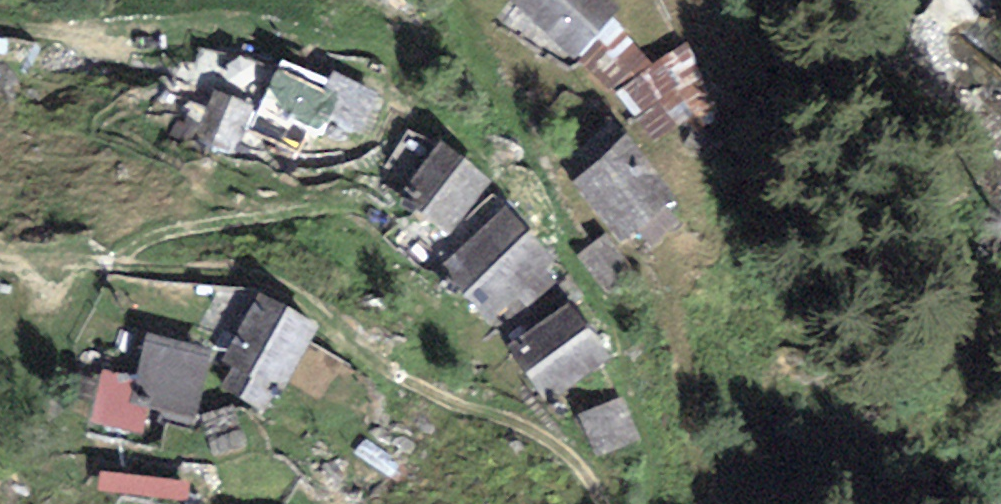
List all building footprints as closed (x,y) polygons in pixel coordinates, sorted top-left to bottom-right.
[(582,0),(542,0),(522,19),(573,74),(615,35),(582,0)] [(725,120),(699,69),(642,97),(684,140),(725,120)] [(308,170),(339,100),(282,75),(251,146),(308,170)] [(490,195),(435,139),(380,192),(435,249),(490,195)] [(683,225),(630,153),(582,187),(635,260),(683,225)] [(443,281),(498,349),(558,301),(503,233),(443,281)] [(626,392),(582,322),(525,358),(558,410),(626,392)] [(280,443),(318,372),(260,341),(222,412),(280,443)] [(153,415),(169,363),(112,346),(96,398),(153,415)]
